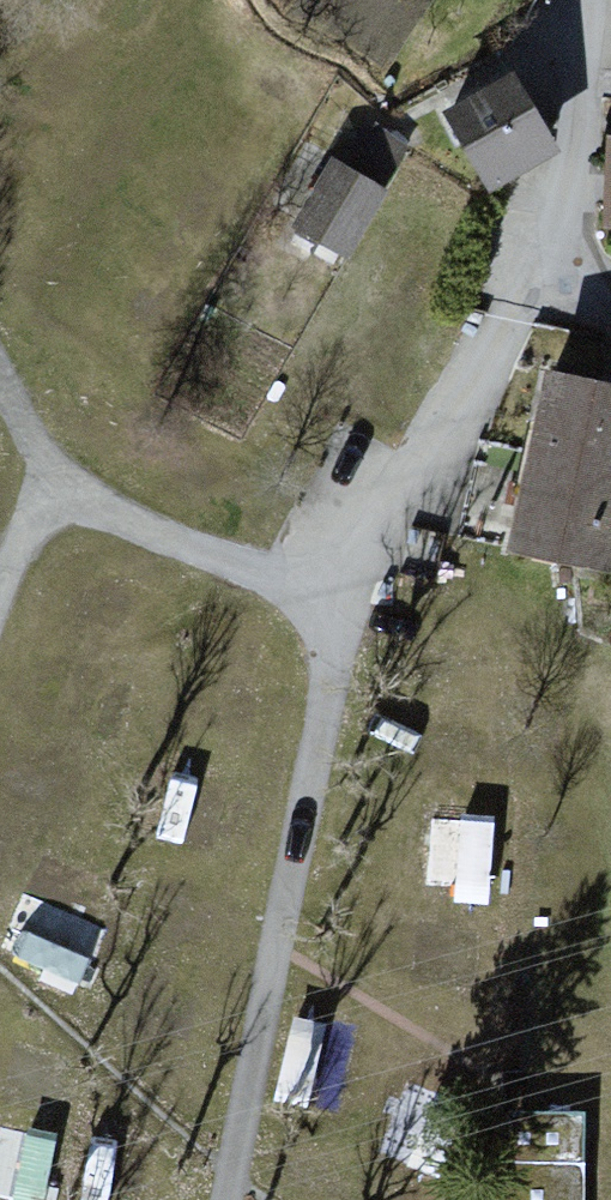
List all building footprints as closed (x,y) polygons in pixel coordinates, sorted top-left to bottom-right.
[(523,75),(451,110),(492,192),(563,157),(523,75)] [(381,130),(361,173),(394,188),(413,144),(381,130)] [(607,136),(602,239),(610,239),(610,137),(607,136)] [(387,205),(326,176),(294,242),(355,271),(387,205)] [(555,377),(514,557),(610,579),(610,389),(555,377)] [(442,812),(441,864),(501,865),(501,813),(442,812)] [(90,984),(120,899),(52,875),(22,961),(90,984)] [(308,1015),(288,1092),(344,1106),(363,1029),(308,1015)] [(497,1199),(579,1199),(582,1123),(500,1121),(497,1199)] [(59,1144),(10,1132),(0,1171),(0,1184),(45,1196),(59,1144)] [(157,1149),(100,1140),(90,1199),(148,1199),(157,1149)]
